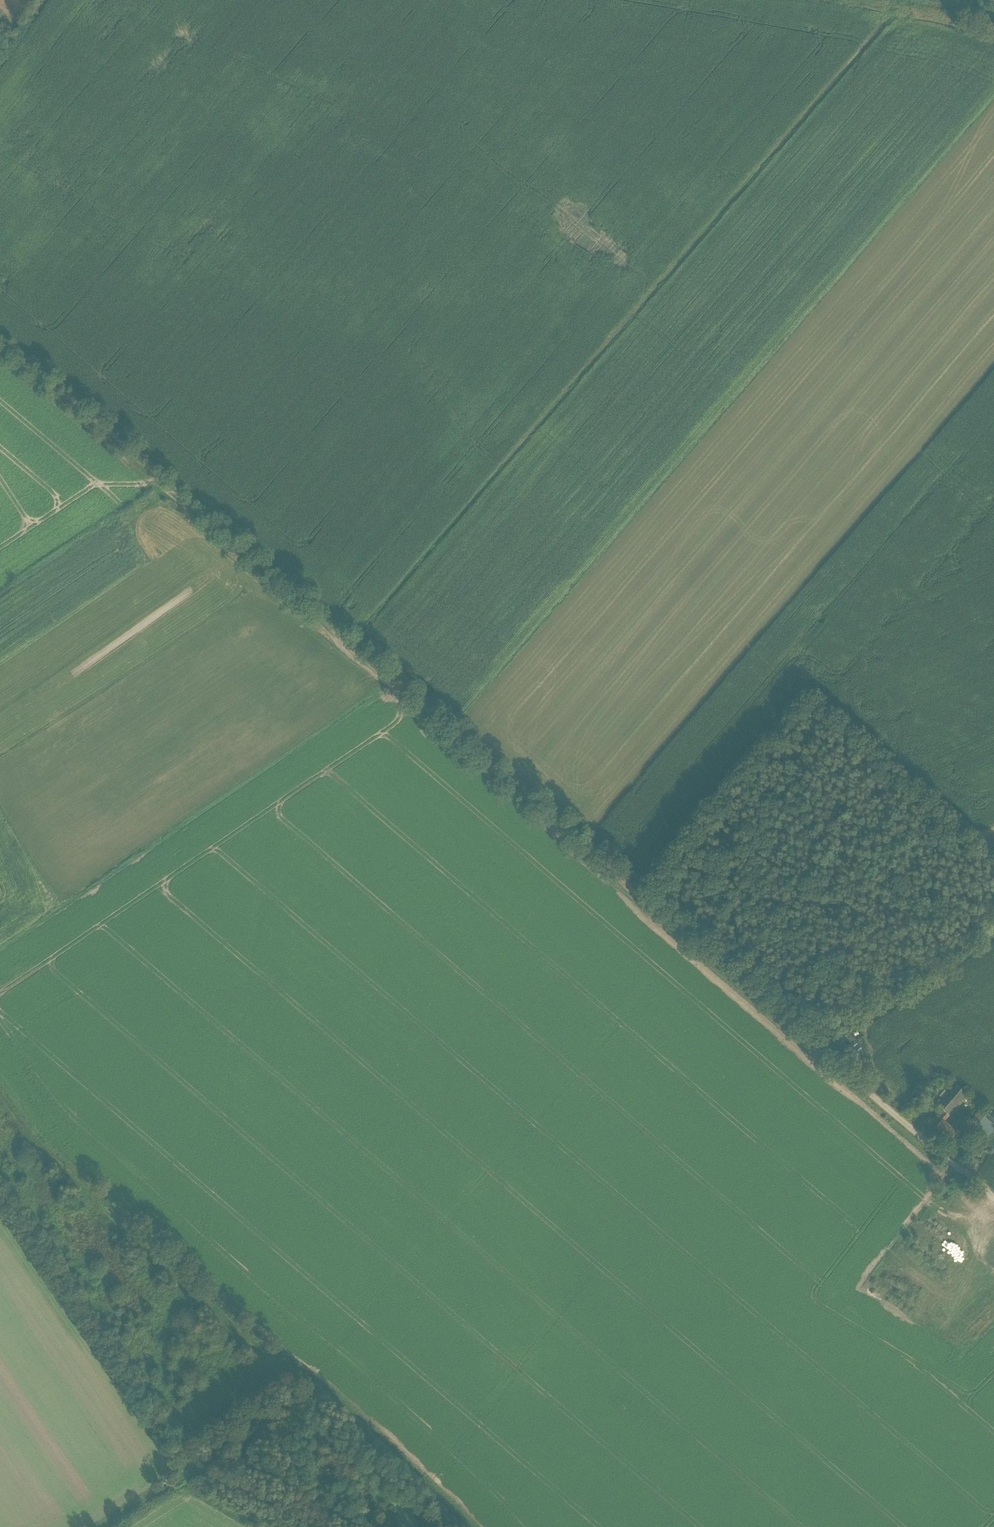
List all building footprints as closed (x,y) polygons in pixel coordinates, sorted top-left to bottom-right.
[(954,1087),(944,1099),(937,1107),(944,1112),(933,1124),(938,1127),(935,1130),(950,1143),(957,1134),(945,1124),(968,1098),(954,1087)] [(976,1115),(970,1123),(986,1137),(993,1128),(993,1121),(981,1110),(976,1115)]
